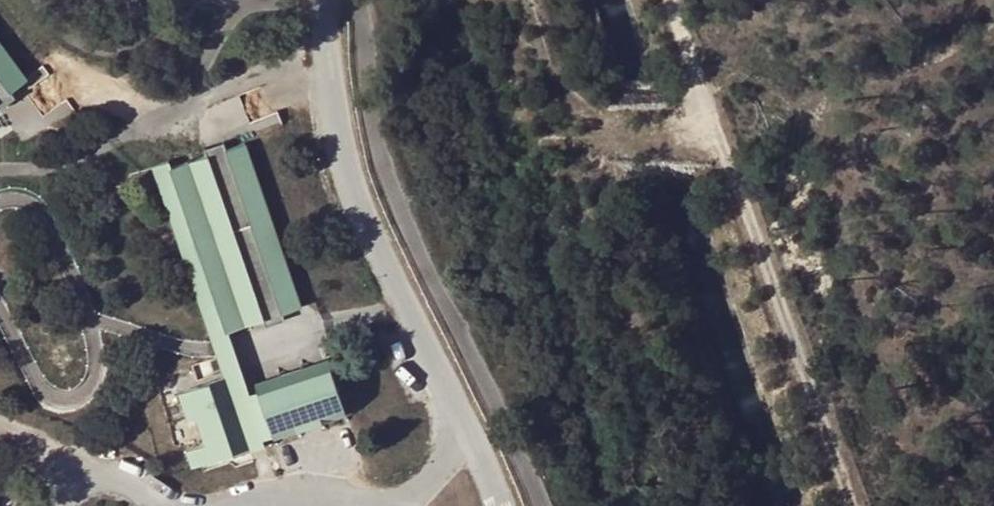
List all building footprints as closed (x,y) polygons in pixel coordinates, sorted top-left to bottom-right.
[(9,92),(27,79),(0,43),(0,98),(9,92)] [(9,92),(0,98),(0,109),(1,110),(15,100),(9,92)] [(245,141),(225,149),(206,154),(169,168),(227,333),(231,332),(265,319),(283,313),(304,306),(245,141)] [(206,154),(225,149),(223,142),(205,147),(206,154)] [(227,333),(169,168),(166,162),(152,166),(225,376),(244,428),(228,435),(233,445),(271,432),(268,420),(258,424),(248,397),(250,395),(231,332),(227,333)] [(287,320),(283,313),(265,319),(268,327),(287,320)] [(332,366),(250,395),(248,397),(258,424),(268,420),(271,432),(346,405),(332,366)] [(244,428),(225,376),(176,392),(185,417),(197,412),(207,443),(184,450),(190,466),(235,450),(233,445),(228,435),(244,428)]
